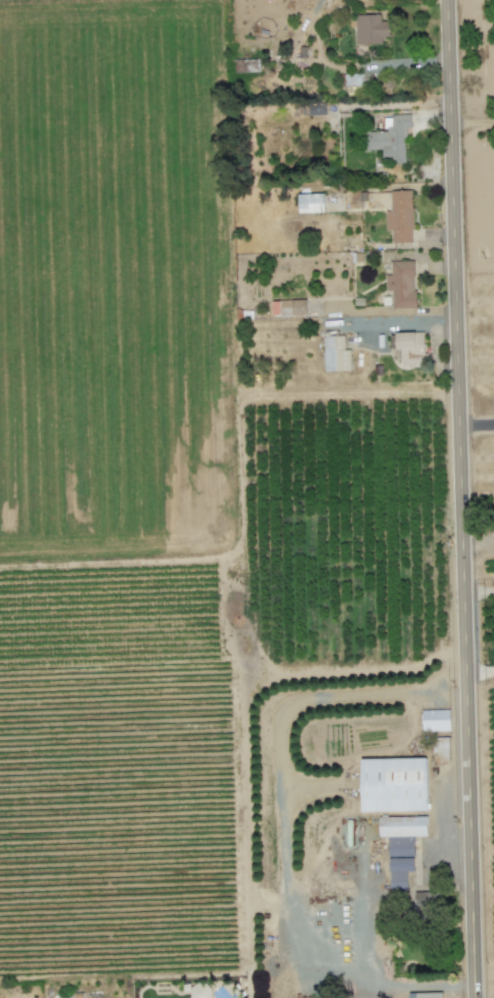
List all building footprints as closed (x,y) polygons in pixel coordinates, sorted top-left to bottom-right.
[(383,43),(382,36),(391,35),(391,20),(381,21),(381,13),(355,14),(356,43),(383,43)] [(344,73),(344,86),(361,86),(361,73),(344,73)] [(407,162),(405,126),(412,126),(411,114),(386,115),(386,131),(361,132),(362,150),(382,149),(383,157),(391,156),(391,163),(407,162)] [(412,189),(390,190),(391,210),(385,210),(386,230),(392,229),(392,242),(414,241),(412,189)] [(297,194),(298,212),(324,212),(324,193),(297,194)] [(385,290),(391,290),(392,308),(416,308),(415,260),(390,260),(391,274),(385,274),(385,290)] [(307,314),(306,299),(272,300),(272,315),(307,314)] [(324,336),(325,371),(352,370),(351,349),(345,349),(345,335),(324,336)] [(450,730),(450,709),(422,710),(422,731),(450,730)] [(361,758),(362,811),(429,810),(428,757),(361,758)] [(379,816),(380,836),(388,836),(388,856),(415,855),(415,835),(429,835),(428,816),(379,816)] [(414,857),(389,857),(390,889),(409,889),(408,871),(414,871),(414,857)] [(415,891),(415,913),(427,912),(427,903),(434,903),(434,891),(415,891)] [(221,984),(211,992),(201,978),(187,990),(194,997),(208,997),(212,995),(215,997),(233,997),(221,984)]
